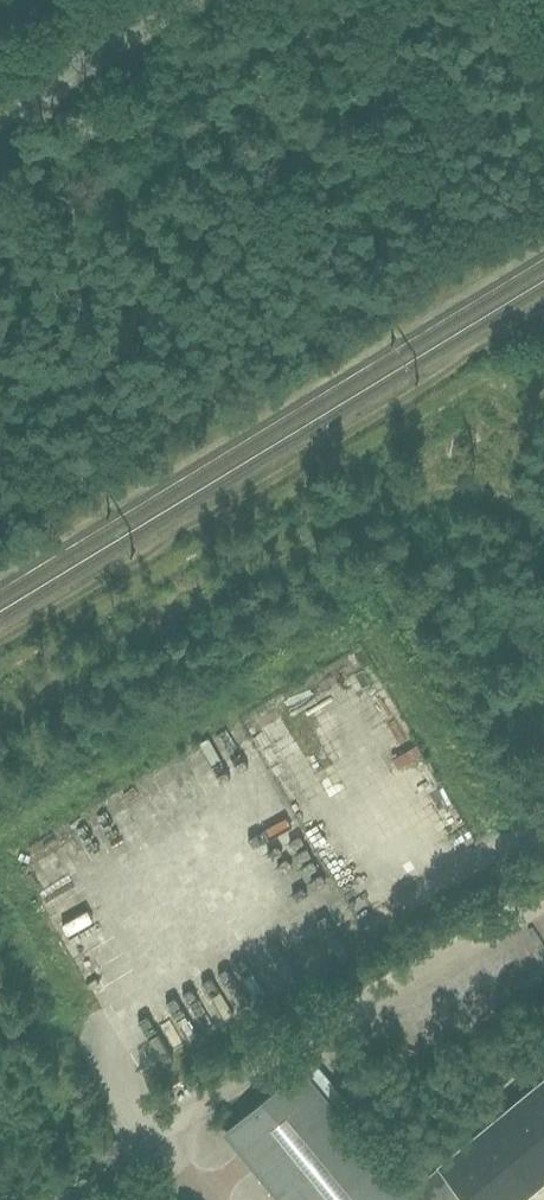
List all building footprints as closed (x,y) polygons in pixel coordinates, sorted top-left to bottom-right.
[(543,1178),(543,1076),(440,1162),(441,1163),(405,1192),(302,1067),(226,1130),(283,1199),(517,1199),(543,1178)]
